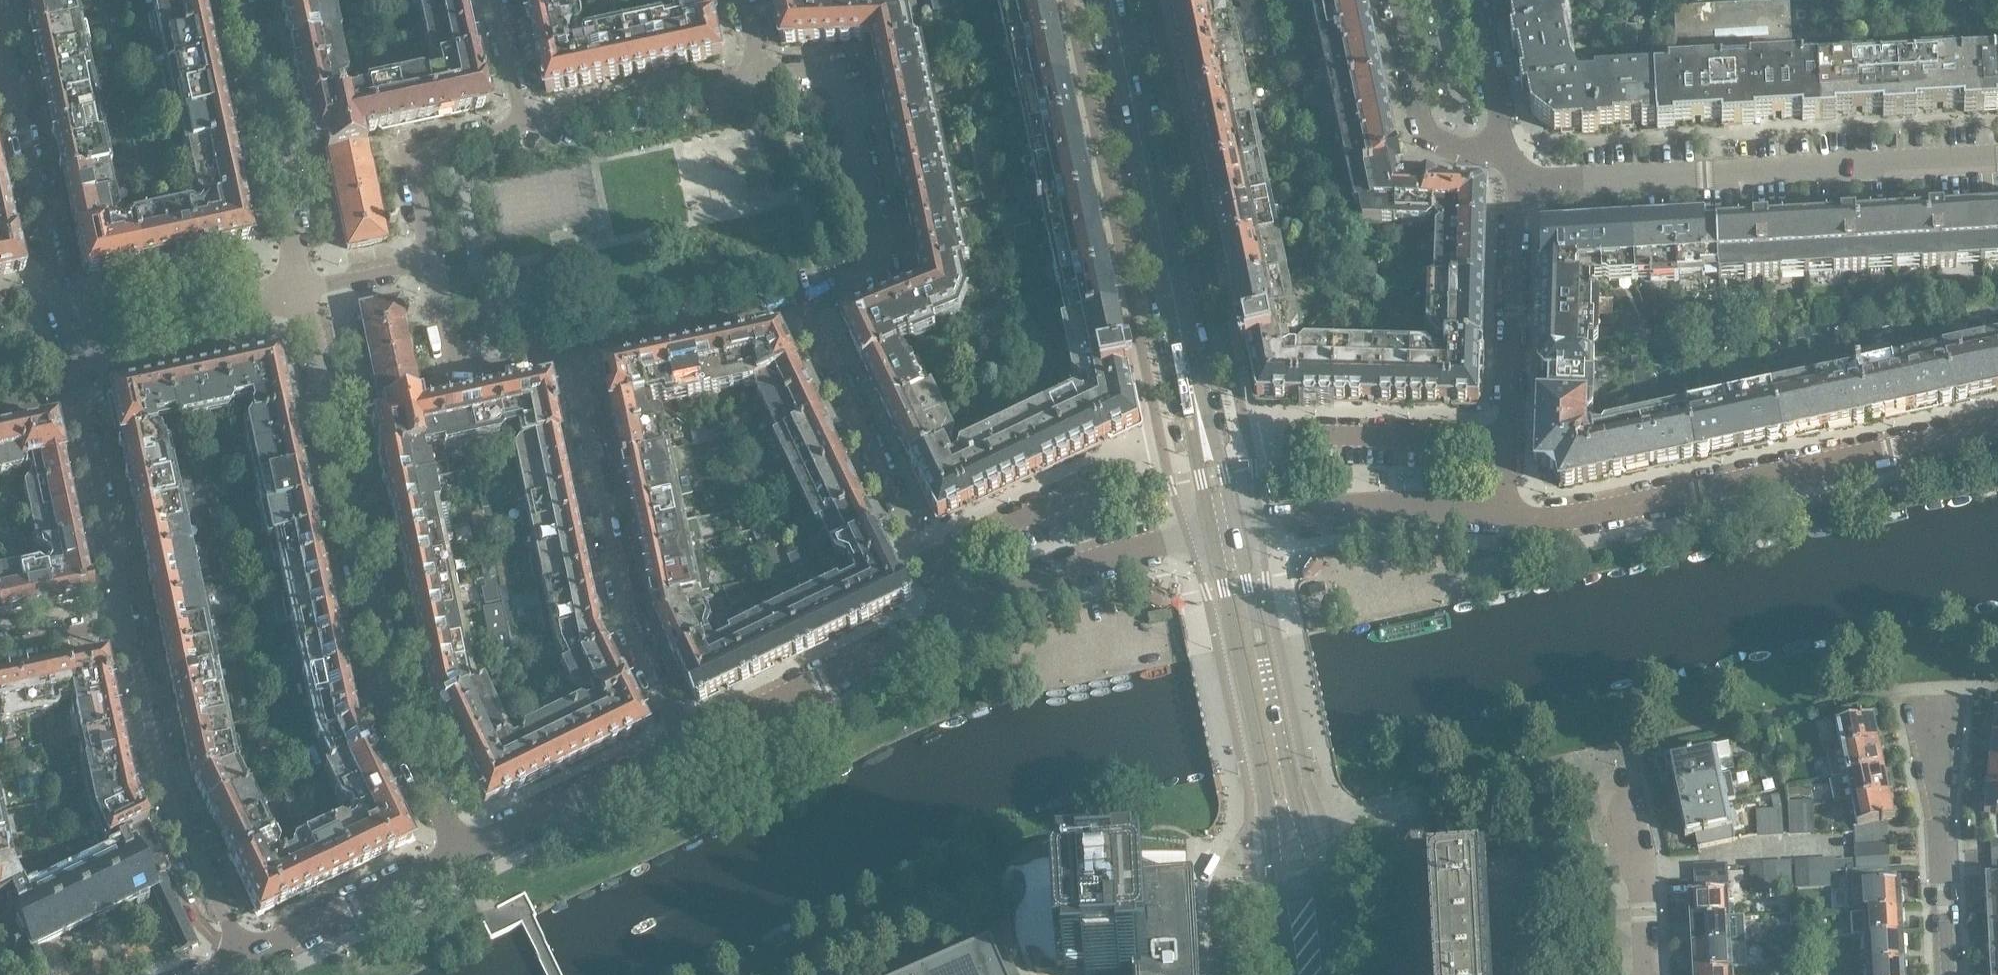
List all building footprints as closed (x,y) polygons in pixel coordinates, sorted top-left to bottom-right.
[(70,0),(26,0),(28,9),(71,0),(70,0)] [(76,24),(71,0),(28,9),(33,33),(76,24)] [(200,0),(155,0),(158,13),(201,4),(200,0)] [(327,0),(282,0),(286,19),(329,10),(327,0)] [(464,0),(420,0),(422,11),(464,2),(464,0)] [(575,0),(533,0),(527,1),(532,25),(578,15),(575,0)] [(711,0),(665,0),(666,4),(670,3),(671,8),(674,10),(676,10),(678,20),(684,18),(686,25),(715,19),(711,0)] [(809,3),(812,3),(812,0),(778,0),(772,1),(782,44),(811,43),(809,3)] [(837,0),(829,0),(824,0),(812,3),(809,3),(811,43),(839,42),(837,0)] [(865,6),(865,0),(837,0),(839,42),(867,41),(865,6)] [(1049,0),(998,0),(999,8),(1005,6),(1008,21),(1052,12),(1049,0)] [(1230,0),(1172,0),(1177,24),(1233,13),(1230,0)] [(1364,0),(1338,0),(1317,5),(1322,30),(1318,30),(1322,49),(1372,38),(1364,0)] [(1561,0),(1511,0),(1515,17),(1511,18),(1514,33),(1557,24),(1561,23),(1557,4),(1561,3),(1561,0)] [(1662,0),(1650,1),(1651,13),(1663,12),(1662,0)] [(1811,0),(1803,0),(1807,49),(1814,49),(1811,0)] [(469,28),(464,2),(422,11),(428,36),(469,28)] [(201,4),(158,13),(149,15),(155,42),(164,40),(207,31),(201,4)] [(1815,68),(1815,61),(1791,62),(1788,4),(1675,10),(1677,50),(1693,49),(1694,68),(1654,70),(1654,78),(1656,125),(1657,129),(1673,128),(1673,124),(1691,123),(1691,125),(1702,124),(1702,122),(1720,121),(1720,125),(1754,123),(1753,119),(1772,118),(1772,120),(1783,119),(1783,117),(1801,116),(1801,120),(1836,118),(1836,114),(1883,112),(1883,116),(1900,115),(1897,64),(1873,65),(1872,59),(1841,60),(1841,67),(1815,68)] [(912,45),(906,17),(891,5),(865,6),(867,41),(874,41),(876,53),(912,45)] [(334,37),(329,10),(286,19),(291,46),(333,38),(334,37)] [(1060,50),(1052,12),(1008,21),(1012,36),(1006,37),(1011,60),(1060,50)] [(1185,62),(1235,52),(1243,50),(1235,12),(1233,13),(1177,24),(1185,62)] [(575,42),(574,34),(575,34),(580,26),(578,15),(532,25),(539,56),(568,50),(570,50),(574,43),(575,42)] [(389,27),(387,18),(377,20),(379,30),(389,27)] [(690,64),(686,43),(689,42),(686,25),(684,18),(678,20),(653,25),(662,70),(690,64)] [(723,57),(715,19),(686,25),(689,42),(686,43),(690,64),(723,57)] [(81,48),(76,24),(33,33),(38,57),(81,48)] [(1570,62),(1568,53),(1565,42),(1561,43),(1557,24),(1514,33),(1511,34),(1514,50),(1518,50),(1524,77),(1520,78),(1523,94),(1527,93),(1566,84),(1572,81),(1566,70),(1565,63),(1570,62)] [(662,70),(653,25),(625,31),(635,76),(662,70)] [(964,34),(963,31),(962,26),(950,28),(952,37),(964,34)] [(475,53),(469,28),(428,36),(433,59),(436,61),(440,60),(475,53)] [(212,59),(207,31),(164,40),(170,68),(212,59)] [(635,76),(625,31),(598,37),(608,81),(635,76)] [(966,42),(964,34),(952,37),(954,45),(966,42)] [(608,81),(598,37),(584,40),(585,41),(574,43),(570,50),(568,50),(572,67),(576,67),(580,87),(608,81)] [(339,65),(333,38),(291,46),(297,74),(339,65)] [(1382,81),(1372,38),(1322,49),(1326,67),(1330,66),(1335,91),(1382,81)] [(401,52),(399,42),(387,45),(389,54),(401,52)] [(926,71),(920,43),(912,45),(876,53),(882,80),(926,71)] [(389,54),(387,45),(376,47),(378,57),(389,54)] [(1291,55),(1289,46),(1279,48),(1281,58),(1291,55)] [(86,72),(81,48),(38,57),(43,81),(86,72)] [(580,87),(576,67),(572,67),(568,50),(539,56),(547,94),(580,87)] [(1068,87),(1060,50),(1011,60),(1015,83),(1021,82),(1024,97),(1068,87)] [(403,61),(401,52),(389,54),(391,63),(403,61)] [(1248,88),(1245,73),(1240,74),(1235,52),(1185,62),(1193,100),(1248,88)] [(488,107),(483,80),(481,80),(475,53),(440,60),(442,68),(453,66),(463,112),(488,107)] [(391,63),(389,54),(378,57),(380,66),(391,63)] [(1980,111),(1977,59),(1953,61),(1953,54),(1921,56),(1922,62),(1897,64),(1900,115),(1916,114),(1916,110),(1963,108),(1964,112),(1980,111)] [(1293,65),(1291,55),(1281,58),(1283,67),(1293,65)] [(1977,59),(1980,111),(1997,110),(1997,106),(1997,58),(1977,59)] [(218,86),(212,59),(170,68),(176,95),(218,86)] [(340,97),(338,84),(343,83),(339,65),(297,74),(304,105),(340,97)] [(463,112),(453,66),(442,68),(444,78),(426,81),(434,118),(463,112)] [(932,98),(926,71),(882,80),(888,108),(932,98)] [(91,96),(86,72),(43,81),(48,105),(91,96)] [(1656,125),(1654,78),(1635,79),(1635,74),(1623,74),(1615,75),(1615,80),(1596,81),(1596,84),(1599,128),(1614,127),(1614,123),(1642,122),(1642,126),(1656,125)] [(434,118),(426,81),(426,78),(424,77),(396,83),(404,125),(434,118)] [(976,89),(974,81),(962,83),(964,91),(976,89)] [(1391,124),(1382,81),(1335,91),(1340,115),(1336,116),(1340,135),(1391,124)] [(1599,128),(1596,84),(1575,86),(1572,81),(1566,84),(1527,93),(1532,113),(1554,131),(1582,129),(1582,133),(1599,132),(1599,128)] [(404,125),(396,83),(366,89),(367,93),(375,131),(404,125)] [(224,113),(218,86),(176,95),(181,123),(224,113)] [(1076,125),(1068,87),(1024,97),(1028,111),(1022,112),(1027,136),(1076,125)] [(1252,127),(1247,105),(1252,104),(1248,88),(1193,100),(1201,138),(1252,127)] [(978,97),(976,89),(964,91),(965,100),(978,97)] [(375,131),(367,93),(341,99),(340,97),(304,105),(306,114),(309,115),(313,133),(310,135),(312,143),(315,144),(324,142),(327,153),(366,145),(364,133),(375,131)] [(96,120),(91,96),(48,105),(53,129),(96,120)] [(937,126),(932,98),(888,108),(894,135),(937,126)] [(135,111),(124,114),(127,126),(138,124),(135,111)] [(230,141),(224,113),(181,123),(187,150),(190,149),(230,141)] [(101,143),(96,120),(53,129),(58,152),(101,143)] [(1401,167),(1397,148),(1396,149),(1395,142),(1391,124),(1340,135),(1345,154),(1348,153),(1354,178),(1396,169),(1401,167)] [(1084,163),(1076,125),(1027,136),(1032,159),(1037,157),(1041,172),(1084,163)] [(943,153),(937,126),(894,135),(894,137),(887,139),(892,164),(943,153)] [(1264,164),(1261,149),(1256,150),(1252,127),(1201,138),(1210,176),(1264,164)] [(1309,141),(1307,132),(1297,134),(1299,143),(1309,141)] [(1000,141),(998,133),(986,136),(987,144),(1000,141)] [(236,168),(230,141),(190,149),(193,162),(189,163),(192,178),(236,168)] [(1001,149),(1000,141),(987,144),(989,152),(1001,149)] [(1311,151),(1309,141),(1299,143),(1301,153),(1311,151)] [(106,167),(101,143),(58,152),(63,176),(103,168),(106,167)] [(386,241),(366,145),(327,153),(347,249),(386,241)] [(949,181),(943,153),(892,164),(897,189),(905,187),(906,190),(949,181)] [(1092,201),(1084,163),(1041,172),(1044,187),(1038,188),(1043,211),(1092,201)] [(1268,203),(1263,180),(1268,179),(1264,164),(1210,176),(1218,213),(1268,203)] [(113,195),(110,180),(106,180),(103,168),(63,176),(69,204),(113,195)] [(167,177),(165,168),(149,171),(151,180),(167,177)] [(242,196),(236,168),(192,178),(195,193),(198,192),(199,199),(206,203),(242,196)] [(1434,220),(1435,181),(1417,181),(1417,186),(1400,186),(1396,169),(1354,178),(1363,225),(1395,226),(1413,226),(1413,222),(1431,222),(1434,220)] [(151,180),(149,171),(134,175),(136,183),(151,180)] [(169,186),(167,177),(151,180),(153,189),(169,186)] [(153,189),(151,180),(136,183),(137,192),(153,189)] [(5,189),(3,181),(0,182),(0,208),(9,206),(5,189)] [(955,208),(949,181),(906,190),(911,217),(955,208)] [(1484,226),(1486,184),(1437,183),(1437,181),(1435,181),(1434,220),(1441,228),(1444,225),(1484,226)] [(115,217),(113,210),(116,210),(113,195),(69,204),(75,232),(111,224),(110,224),(115,217)] [(251,238),(242,196),(206,203),(200,213),(194,208),(186,210),(195,251),(250,239),(251,238)] [(1001,207),(999,199),(987,201),(989,209),(1001,207)] [(1100,238),(1092,201),(1043,211),(1048,234),(1053,233),(1057,248),(1100,238)] [(1280,240),(1277,225),(1272,226),(1268,203),(1218,213),(1226,251),(1280,240)] [(9,206),(0,208),(0,236),(14,233),(9,206)] [(961,235),(955,208),(911,217),(917,245),(961,235)] [(195,251),(186,210),(176,212),(174,209),(158,213),(168,257),(195,251)] [(1016,217),(1014,209),(1002,211),(1004,219),(1016,217)] [(168,257),(158,213),(143,216),(141,220),(131,222),(140,263),(168,257)] [(1981,214),(1983,260),(1997,259),(1997,213),(1981,214)] [(1983,260),(1981,214),(1892,218),(1895,265),(1921,263),(1922,268),(1957,266),(1957,261),(1983,260)] [(1017,225),(1016,217),(1004,219),(1005,228),(1017,225)] [(1895,265),(1892,218),(1804,223),(1807,269),(1833,268),(1834,273),(1869,271),(1869,266),(1895,265)] [(140,263),(131,222),(124,223),(120,230),(111,224),(75,232),(84,274),(85,274),(85,275),(140,263)] [(1719,271),(1717,228),(1717,224),(1714,224),(1714,222),(1701,222),(1702,225),(1675,226),(1647,228),(1647,225),(1635,226),(1635,229),(1632,229),(1635,277),(1649,276),(1650,280),(1705,277),(1705,272),(1719,271)] [(1807,269),(1804,223),(1717,228),(1719,271),(1719,275),(1744,273),(1745,277),(1781,275),(1780,271),(1807,269)] [(1484,254),(1484,226),(1444,225),(1441,228),(1440,243),(1436,243),(1436,253),(1484,254)] [(1635,277),(1632,229),(1630,229),(1629,226),(1617,227),(1617,230),(1590,231),(1592,257),(1578,258),(1579,273),(1585,273),(1591,276),(1607,275),(1607,278),(1635,277)] [(1592,257),(1590,231),(1563,233),(1563,230),(1551,230),(1551,233),(1544,234),(1543,281),(1591,282),(1591,276),(1585,273),(1579,273),(1578,258),(1592,257)] [(14,233),(0,236),(0,275),(15,272),(18,274),(22,273),(25,269),(24,265),(21,262),(14,233)] [(966,263),(961,235),(917,245),(923,272),(959,265),(966,263)] [(1108,276),(1100,238),(1057,248),(1060,262),(1054,263),(1059,287),(1108,276)] [(1284,279),(1279,256),(1284,255),(1280,240),(1226,251),(1234,289),(1284,279)] [(1376,255),(1376,245),(1359,244),(1359,255),(1376,255)] [(1011,253),(1009,245),(997,248),(999,256),(1011,253)] [(1013,262),(1012,257),(1011,253),(999,256),(1000,264),(1013,262)] [(1483,284),(1484,254),(1436,253),(1435,264),(1440,265),(1439,283),(1483,284)] [(1378,282),(1379,260),(1357,259),(1357,281),(1378,282)] [(1392,282),(1392,261),(1384,261),(1383,281),(1392,282)] [(965,294),(959,265),(923,272),(925,284),(918,287),(932,321),(956,311),(965,294)] [(1116,314),(1108,276),(1059,287),(1064,310),(1069,308),(1073,323),(1116,314)] [(1292,315),(1284,279),(1234,289),(1241,326),(1292,315)] [(1595,344),(1596,296),(1591,296),(1591,282),(1543,281),(1543,283),(1540,283),(1540,296),(1542,296),(1542,319),(1541,342),(1538,342),(1538,354),(1541,354),(1541,356),(1589,358),(1590,344),(1595,344)] [(1483,284),(1439,283),(1432,283),(1432,304),(1425,304),(1424,312),(1482,314),(1483,284)] [(1032,292),(1030,284),(1018,287),(1020,295),(1032,292)] [(932,321),(918,287),(892,297),(907,335),(909,339),(935,328),(932,321)] [(1033,301),(1032,292),(1020,295),(1021,303),(1033,301)] [(1952,306),(1951,295),(1940,296),(1941,308),(1952,306)] [(1941,308),(1940,296),(1929,297),(1930,309),(1941,308)] [(907,335),(892,297),(865,309),(876,336),(882,334),(885,341),(891,339),(892,341),(895,340),(907,335)] [(404,324),(401,313),(399,300),(359,308),(365,332),(404,324)] [(1865,318),(1865,308),(1853,309),(1854,319),(1865,318)] [(885,341),(882,334),(876,336),(865,309),(842,318),(864,364),(898,348),(895,340),(892,341),(891,339),(885,341)] [(1854,319),(1853,309),(1842,309),(1843,321),(1854,319)] [(1481,343),(1482,314),(1424,312),(1424,321),(1431,322),(1431,328),(1436,328),(1435,338),(1440,343),(1445,343),(1445,342),(1481,343)] [(1124,352),(1116,314),(1073,323),(1067,324),(1075,362),(1124,352)] [(1289,340),(1293,339),(1296,335),(1292,315),(1241,326),(1249,363),(1288,355),(1291,352),(1289,340)] [(1766,331),(1765,320),(1754,321),(1754,333),(1766,331)] [(1778,330),(1777,320),(1765,320),(1766,331),(1778,330)] [(409,347),(404,324),(365,332),(370,356),(409,347)] [(1696,340),(1695,327),(1681,329),(1682,342),(1696,340)] [(1642,344),(1642,329),(1632,330),(1632,345),(1642,344)] [(1653,346),(1652,329),(1642,329),(1642,344),(1647,350),(1653,346)] [(1682,342),(1681,329),(1667,331),(1669,344),(1682,342)] [(797,363),(781,331),(750,337),(760,382),(797,363)] [(760,382),(750,337),(723,343),(732,385),(743,383),(744,388),(755,385),(760,382)] [(1479,405),(1481,343),(1445,342),(1445,343),(1444,356),(1449,357),(1448,404),(1479,405)] [(732,385),(723,343),(695,349),(705,396),(722,393),(720,388),(732,385)] [(1642,354),(1647,350),(1642,344),(1632,345),(1633,359),(1636,359),(1642,354)] [(937,356),(931,345),(924,348),(929,360),(937,356)] [(1990,347),(1997,385),(1997,345),(1990,347)] [(414,371),(409,347),(370,356),(375,379),(414,371)] [(1990,347),(1946,356),(1956,401),(1997,393),(1997,385),(1990,347)] [(875,386),(915,367),(912,360),(908,359),(903,349),(898,348),(864,364),(875,386)] [(705,396),(695,349),(668,355),(677,397),(688,394),(689,400),(705,396)] [(1334,401),(1335,350),(1302,349),(1299,353),(1297,353),(1296,400),(1334,401)] [(1372,402),(1373,351),(1335,350),(1334,401),(1372,402)] [(1409,403),(1410,353),(1373,351),(1372,402),(1409,403)] [(1132,389),(1124,352),(1075,362),(1079,382),(1083,384),(1086,384),(1088,397),(1090,398),(1132,389)] [(1296,400),(1297,353),(1291,352),(1288,355),(1249,363),(1257,399),(1296,400)] [(1448,404),(1449,357),(1444,356),(1433,356),(1430,353),(1410,353),(1409,403),(1448,404)] [(1644,367),(1642,354),(1636,359),(1633,359),(1634,369),(1644,367)] [(677,397),(668,355),(641,361),(648,398),(652,399),(662,397),(663,400),(677,397)] [(1595,402),(1595,375),(1591,375),(1591,358),(1589,358),(1541,356),(1539,401),(1590,402),(1595,402)] [(1946,356),(1872,372),(1860,374),(1870,419),(1956,401),(1946,356)] [(288,415),(276,357),(251,362),(261,407),(252,409),(249,413),(251,423),(288,415)] [(966,369),(961,358),(953,361),(958,373),(966,369)] [(992,365),(988,358),(981,362),(984,369),(992,365)] [(1052,375),(1051,367),(1049,360),(1043,361),(1046,376),(1052,375)] [(648,398),(641,361),(605,368),(613,405),(648,398)] [(958,373),(953,361),(945,365),(951,376),(958,373)] [(1046,376),(1043,361),(1037,362),(1040,377),(1046,376)] [(261,407),(251,362),(221,368),(229,407),(250,402),(252,409),(261,407)] [(984,369),(981,362),(974,365),(977,372),(984,369)] [(1040,377),(1037,362),(1030,364),(1034,379),(1040,377)] [(809,389),(797,363),(760,382),(755,385),(761,399),(765,397),(770,408),(809,389)] [(1872,372),(1871,365),(1858,367),(1860,374),(1872,372)] [(925,389),(915,367),(875,386),(885,408),(925,389)] [(1646,377),(1644,367),(1634,369),(1636,378),(1646,377)] [(230,411),(229,407),(221,368),(193,374),(203,423),(218,420),(218,416),(228,414),(230,411)] [(419,396),(414,371),(375,379),(380,404),(419,396)] [(203,423),(193,374),(165,380),(173,419),(174,423),(177,425),(187,423),(188,427),(203,423)] [(1870,419),(1860,374),(1773,393),(1783,438),(1870,419)] [(1648,386),(1646,377),(1636,378),(1638,388),(1648,386)] [(173,419),(165,380),(134,387),(144,433),(153,431),(152,423),(173,419)] [(557,435),(551,408),(552,408),(547,381),(521,386),(531,432),(520,434),(521,442),(556,435),(557,435)] [(531,432),(521,386),(492,392),(500,429),(518,426),(520,434),(531,432)] [(144,433),(134,387),(109,392),(119,438),(144,433)] [(942,414),(929,387),(925,389),(885,408),(898,435),(942,414)] [(821,414),(809,389),(770,408),(775,418),(772,420),(779,434),(821,414)] [(1139,424),(1132,389),(1090,398),(1088,397),(1083,400),(1103,442),(1139,424)] [(974,398),(970,391),(963,395),(967,402),(974,398)] [(500,429),(492,392),(463,398),(471,440),(500,434),(501,433),(500,429)] [(1783,438),(1773,393),(1686,412),(1696,457),(1783,438)] [(441,442),(433,405),(422,407),(419,395),(419,396),(380,404),(379,404),(381,416),(373,417),(371,419),(372,427),(375,428),(379,446),(377,448),(379,457),(416,449),(416,448),(441,442)] [(471,440),(463,398),(433,405),(441,442),(442,446),(471,440)] [(662,423),(659,410),(655,411),(652,399),(648,398),(613,405),(619,433),(662,423)] [(977,406),(974,398),(967,402),(970,409),(977,406)] [(1103,442),(1083,400),(1082,400),(1079,398),(1048,413),(1069,458),(1103,442)] [(1610,476),(1601,433),(1585,433),(1585,420),(1590,415),(1590,402),(1539,401),(1537,467),(1538,468),(1539,468),(1540,467),(1540,466),(1552,467),(1559,473),(1561,484),(1560,484),(1559,485),(1560,486),(1610,476)] [(1696,457),(1686,412),(1661,417),(1659,415),(1627,421),(1627,425),(1603,430),(1601,433),(1610,476),(1696,457)] [(1069,458),(1048,413),(1014,430),(1035,474),(1069,458)] [(832,436),(826,424),(821,414),(779,434),(789,457),(832,436)] [(950,447),(954,437),(942,414),(898,435),(911,462),(936,450),(938,453),(946,449),(950,447)] [(294,444),(288,415),(251,423),(244,424),(246,436),(242,437),(246,455),(294,444)] [(67,481),(56,429),(58,425),(57,421),(53,418),(49,419),(47,423),(16,429),(24,466),(30,470),(31,476),(27,483),(28,490),(67,481)] [(671,450),(668,434),(665,435),(662,423),(619,433),(625,460),(668,451),(671,450)] [(16,429),(0,433),(0,478),(10,476),(11,472),(21,470),(24,466),(16,429)] [(1035,474),(1014,430),(980,446),(1001,491),(1035,474)] [(169,449),(163,446),(162,441),(159,439),(158,434),(153,431),(144,433),(119,438),(124,462),(169,452),(169,449)] [(568,492),(563,466),(556,435),(521,442),(517,443),(515,446),(527,500),(568,492)] [(843,458),(832,436),(789,457),(800,479),(843,458)] [(301,474),(294,444),(246,455),(249,472),(254,471),(256,483),(301,474)] [(1001,491),(980,446),(961,455),(959,459),(952,462),(947,465),(967,507),(1001,491)] [(427,480),(423,462),(422,461),(419,462),(416,449),(379,457),(386,488),(427,480)] [(967,507),(947,465),(952,462),(946,449),(938,453),(936,450),(911,462),(939,520),(967,507)] [(673,475),(668,451),(625,460),(630,484),(673,475)] [(171,477),(169,468),(172,467),(169,452),(124,462),(129,485),(171,477)] [(729,461),(727,454),(727,452),(714,457),(717,465),(729,461)] [(489,469),(486,457),(475,459),(478,471),(489,469)] [(853,480),(843,458),(800,479),(811,501),(853,480)] [(478,471),(475,459),(465,461),(467,471),(467,473),(478,471)] [(732,469),(729,461),(717,465),(720,474),(732,469)] [(1301,477),(1298,461),(1288,463),(1290,479),(1301,477)] [(744,479),(740,467),(733,470),(736,481),(744,479)] [(469,483),(467,473),(467,471),(458,473),(461,485),(469,483)] [(488,486),(485,472),(470,475),(473,489),(488,486)] [(307,503),(301,474),(256,483),(259,495),(254,496),(258,514),(307,503)] [(678,498),(673,475),(630,484),(635,508),(678,498)] [(180,500),(177,485),(173,486),(171,477),(129,485),(134,509),(176,500),(180,500)] [(748,490),(744,479),(736,481),(740,493),(748,490)] [(433,507),(427,480),(386,488),(391,516),(430,508),(433,507)] [(864,503),(853,480),(811,501),(821,523),(825,521),(864,503)] [(73,509),(67,481),(28,490),(31,502),(27,503),(30,518),(73,509)] [(574,518),(568,492),(527,500),(532,527),(574,518)] [(6,516),(19,500),(8,493),(5,509),(6,516)] [(683,522),(678,498),(635,508),(640,531),(683,522)] [(490,508),(488,499),(479,501),(481,510),(490,508)] [(746,507),(743,499),(730,503),(733,512),(746,507)] [(181,524),(176,500),(134,509),(139,533),(181,524)] [(313,533),(307,503),(258,514),(262,531),(266,530),(269,542),(276,540),(313,533)] [(878,531),(864,503),(825,521),(830,532),(827,534),(834,548),(838,546),(849,541),(851,545),(878,531)] [(748,516),(746,507),(733,512),(736,520),(748,516)] [(223,515),(221,508),(209,510),(211,518),(223,515)] [(435,534),(430,508),(391,516),(397,543),(435,534)] [(492,518),(490,508),(481,510),(482,516),(483,520),(492,518)] [(79,536),(73,509),(30,518),(33,533),(37,533),(40,545),(79,536)] [(760,525),(756,514),(749,517),(753,528),(760,525)] [(224,523),(223,515),(211,518),(212,526),(224,523)] [(484,524),(483,520),(482,516),(472,518),(474,526),(484,524)] [(579,544),(574,518),(532,527),(538,553),(579,544)] [(688,546),(683,522),(640,531),(645,555),(688,546)] [(8,523),(0,525),(0,529),(2,534),(10,534),(8,523)] [(186,548),(181,524),(139,533),(145,557),(186,548)] [(486,532),(484,524),(474,526),(476,534),(486,532)] [(764,537),(760,525),(753,528),(757,539),(764,537)] [(890,557),(878,531),(851,545),(849,541),(838,546),(844,560),(850,562),(852,567),(858,569),(870,563),(872,566),(890,557)] [(319,560),(313,533),(276,540),(282,568),(319,560)] [(441,561),(435,534),(397,543),(403,569),(441,561)] [(88,577),(79,536),(40,545),(41,551),(48,556),(50,562),(46,568),(54,605),(93,597),(89,577),(88,577)] [(585,570),(579,544),(538,553),(543,579),(585,570)] [(698,544),(688,546),(645,555),(650,579),(693,570),(703,568),(698,544)] [(762,554),(759,545),(747,550),(749,558),(762,554)] [(191,572),(186,548),(145,557),(150,581),(191,572)] [(501,561),(499,551),(490,553),(492,562),(501,561)] [(764,562),(762,554),(749,558),(752,567),(764,562)] [(233,563),(231,555),(219,558),(221,566),(233,563)] [(812,564),(810,560),(808,556),(801,559),(805,567),(812,564)] [(914,599),(904,580),(902,581),(890,557),(872,566),(870,563),(858,569),(861,574),(859,579),(864,577),(868,578),(885,613),(914,599)] [(805,567),(801,559),(794,562),(798,571),(805,567)] [(1322,571),(1322,568),(1323,565),(1323,564),(1322,561),(1322,559),(1319,559),(1316,560),(1313,561),(1311,563),(1309,565),(1307,567),(1306,569),(1305,571),(1305,573),(1304,575),(1304,576),(1304,578),(1304,580),(1305,582),(1309,582),(1311,581),(1314,580),(1317,578),(1319,576),(1319,575),(1320,573),(1321,572),(1322,571)] [(325,587),(323,577),(319,560),(282,568),(288,595),(325,587)] [(447,588),(441,561),(403,569),(408,596),(447,588)] [(503,570),(501,561),(492,562),(494,570),(494,572),(503,570)] [(798,571),(794,562),(785,567),(789,575),(798,571)] [(234,570),(233,563),(221,566),(222,574),(234,571),(234,570)] [(54,605),(46,568),(42,565),(35,567),(31,564),(17,567),(26,611),(54,605)] [(17,567),(1,570),(2,574),(0,574),(0,617),(26,611),(17,567)] [(789,575),(785,567),(776,571),(780,579),(789,575)] [(244,568),(234,570),(234,571),(236,578),(246,576),(244,568)] [(703,568),(693,570),(650,579),(655,603),(695,595),(708,592),(703,568)] [(495,578),(494,572),(494,570),(484,572),(485,580),(495,578)] [(590,596),(585,570),(543,579),(549,605),(590,596)] [(780,579),(776,571),(767,576),(771,584),(780,579)] [(196,596),(191,572),(150,581),(155,605),(196,596)] [(885,613),(868,578),(864,577),(859,579),(858,582),(841,590),(858,626),(885,613)] [(497,585),(495,578),(485,580),(487,588),(497,585)] [(331,615),(325,587),(288,595),(294,622),(331,615)] [(751,598),(746,587),(739,591),(744,602),(751,598)] [(858,626),(841,590),(840,587),(828,593),(827,590),(811,597),(831,639),(858,626)] [(452,615),(447,588),(408,596),(414,623),(452,615)] [(744,602),(739,591),(732,594),(737,605),(744,602)] [(1162,595),(1160,594),(1158,593),(1156,593),(1154,592),(1152,592),(1150,592),(1148,593),(1145,594),(1146,596),(1146,598),(1147,599),(1148,601),(1149,603),(1150,605),(1152,606),(1154,607),(1156,608),(1157,609),(1159,609),(1161,610),(1163,610),(1166,610),(1168,609),(1170,609),(1169,606),(1169,604),(1168,602),(1167,601),(1166,599),(1164,597),(1162,595)] [(737,605),(732,594),(725,598),(730,609),(737,605)] [(704,614),(695,595),(655,603),(659,619),(665,633),(704,614)] [(201,620),(196,596),(155,605),(160,629),(201,620)] [(596,622),(590,596),(549,605),(554,631),(596,622)] [(831,639),(811,597),(795,605),(797,608),(785,614),(804,652),(831,639)] [(243,611),(242,605),(241,603),(229,606),(231,614),(243,611)] [(512,613),(510,603),(501,605),(503,615),(512,613)] [(514,622),(512,613),(503,615),(505,623),(505,624),(514,622)] [(707,641),(709,635),(707,631),(709,625),(704,614),(665,633),(678,659),(697,650),(695,647),(707,641)] [(804,652),(785,614),(774,619),(773,616),(757,623),(777,665),(804,652)] [(337,642),(331,615),(294,622),(300,650),(337,642)] [(458,642),(452,615),(414,623),(420,650),(458,642)] [(206,644),(201,620),(160,629),(165,653),(206,644)] [(604,645),(598,632),(596,622),(554,631),(558,647),(566,663),(604,645)] [(507,631),(505,624),(505,623),(495,626),(497,633),(507,631)] [(777,665),(757,623),(741,631),(742,634),(731,640),(733,643),(750,678),(777,665)] [(509,639),(507,631),(497,633),(498,641),(509,639)] [(1178,631),(1172,632),(1176,651),(1182,650),(1178,631)] [(520,649),(518,639),(509,641),(511,650),(520,649)] [(723,691),(706,654),(707,650),(711,648),(707,641),(695,647),(697,650),(678,659),(699,703),(723,691)] [(342,669),(337,642),(300,650),(306,677),(342,669)] [(464,668),(458,642),(420,650),(426,677),(464,668)] [(750,678),(733,643),(717,650),(711,648),(707,650),(706,654),(723,691),(750,678)] [(211,668),(206,644),(165,653),(170,677),(211,668)] [(628,694),(604,645),(566,663),(563,664),(575,689),(579,687),(584,696),(587,695),(591,702),(601,707),(628,694)] [(253,659),(251,651),(239,654),(241,661),(253,659)] [(115,704),(104,656),(85,660),(89,679),(88,682),(78,684),(79,692),(71,693),(72,699),(75,712),(115,704)] [(255,667),(253,660),(253,659),(241,661),(243,669),(255,667)] [(79,692),(78,684),(88,682),(89,679),(85,660),(41,669),(49,711),(59,709),(58,702),(72,699),(71,693),(79,692)] [(217,692),(211,668),(170,677),(175,700),(217,692)] [(470,690),(467,685),(464,668),(426,677),(430,697),(435,707),(470,690)] [(49,711),(41,669),(16,674),(25,716),(40,713),(41,716),(50,714),(49,711)] [(348,697),(342,669),(306,677),(311,705),(348,697)] [(16,674),(0,678),(0,717),(1,721),(2,725),(11,723),(10,719),(25,716),(16,674)] [(490,713),(477,686),(470,690),(435,707),(447,733),(490,713)] [(222,716),(217,692),(175,700),(180,724),(222,716)] [(645,729),(628,694),(601,707),(618,742),(645,729)] [(354,723),(348,697),(311,705),(318,734),(320,739),(354,723)] [(263,707),(262,699),(250,701),(251,709),(263,707)] [(618,742),(601,707),(591,702),(570,712),(591,755),(618,742)] [(120,729),(115,704),(75,712),(70,713),(72,723),(77,722),(80,738),(120,729)] [(265,714),(263,707),(251,709),(253,717),(265,714)] [(1878,742),(1872,717),(1874,717),(1874,716),(1859,719),(1857,707),(1837,712),(1840,723),(1835,724),(1835,725),(1837,725),(1842,750),(1878,742)] [(591,755),(570,712),(543,725),(564,768),(591,755)] [(503,739),(490,713),(447,733),(460,760),(482,749),(503,739)] [(227,739),(222,716),(180,724),(185,748),(227,739)] [(366,748),(354,723),(320,739),(332,765),(366,748)] [(564,768),(543,725),(516,738),(518,742),(537,781),(564,768)] [(125,754),(120,729),(80,738),(83,753),(78,754),(81,764),(83,763),(125,754)] [(1992,735),(1989,762),(1997,763),(1997,736),(1992,735)] [(56,743),(55,736),(40,739),(41,747),(56,743)] [(232,765),(227,739),(185,748),(192,778),(232,765)] [(537,781),(518,742),(507,747),(503,739),(482,749),(487,759),(493,756),(511,793),(537,781)] [(1884,768),(1878,742),(1842,750),(1848,775),(1884,768)] [(23,751),(21,743),(6,747),(8,754),(23,751)] [(273,751),(271,744),(259,747),(261,755),(273,751)] [(1717,777),(1714,761),(1718,758),(1715,745),(1690,750),(1691,755),(1690,755),(1689,755),(1687,755),(1687,756),(1665,761),(1667,769),(1671,768),(1674,786),(1717,777)] [(43,759),(41,747),(32,749),(35,761),(43,759)] [(366,748),(332,765),(326,768),(338,793),(378,774),(366,748)] [(35,761),(32,749),(22,751),(25,763),(35,761)] [(511,793),(493,756),(487,759),(482,749),(460,760),(483,807),(511,793)] [(276,757),(273,751),(261,755),(264,762),(276,757)] [(1773,765),(1770,752),(1762,754),(1764,767),(1773,765)] [(131,780),(128,769),(125,754),(83,763),(89,789),(131,780)] [(46,771),(43,759),(35,761),(37,773),(44,772),(46,771)] [(37,773),(35,761),(25,763),(28,779),(38,777),(37,773)] [(1989,762),(1986,788),(1997,789),(1997,763),(1989,762)] [(242,786),(232,765),(192,778),(204,804),(242,786)] [(1776,777),(1773,765),(1764,767),(1767,779),(1776,777)] [(1890,793),(1884,768),(1848,775),(1854,801),(1890,793)] [(47,783),(44,772),(37,773),(38,777),(40,784),(47,783)] [(390,799),(378,774),(338,793),(344,805),(349,807),(352,813),(358,815),(390,799)] [(1734,800),(1728,774),(1721,776),(1721,775),(1717,777),(1674,786),(1680,811),(1723,802),(1734,800)] [(40,784),(38,777),(28,779),(26,780),(28,787),(40,784)] [(95,817),(134,798),(131,780),(89,789),(94,813),(95,817)] [(301,792),(297,783),(290,786),(294,795),(301,792)] [(259,811),(246,784),(242,786),(204,804),(217,831),(259,811)] [(294,795),(290,786),(283,790),(287,799),(294,795)] [(1986,788),(1984,814),(1993,815),(1993,826),(1997,826),(1997,789),(1986,788)] [(1895,818),(1890,793),(1854,801),(1860,827),(1884,822),(1897,819),(1897,818),(1895,818)] [(1783,833),(1782,808),(1780,796),(1771,798),(1773,810),(1769,810),(1771,834),(1783,833)] [(146,822),(134,798),(95,817),(107,841),(115,838),(146,822)] [(326,807),(326,801),(319,798),(317,799),(322,809),(326,807)] [(322,809),(317,799),(309,803),(314,813),(322,809)] [(411,842),(390,799),(358,815),(355,823),(353,822),(348,824),(347,822),(331,829),(351,870),(411,842)] [(1735,841),(1729,812),(1725,810),(1723,802),(1680,811),(1685,837),(1695,835),(1707,833),(1719,830),(1722,843),(1735,841)] [(1802,832),(1800,802),(1788,803),(1789,833),(1802,832)] [(1815,831),(1813,805),(1813,802),(1800,802),(1802,832),(1815,831)] [(314,813),(309,803),(301,807),(306,816),(314,813)] [(306,816),(301,807),(294,810),(298,820),(306,816)] [(298,820),(294,810),(286,814),(291,824),(298,820)] [(1771,834),(1769,810),(1756,811),(1757,835),(1771,834)] [(271,837),(259,811),(217,831),(229,857),(271,837)] [(291,824),(286,814),(282,816),(281,822),(289,825),(291,824)] [(56,829),(53,818),(47,819),(49,830),(56,829)] [(49,830),(47,819),(37,821),(40,832),(49,830)] [(152,892),(181,952),(197,944),(195,940),(158,862),(164,859),(146,822),(115,838),(120,849),(26,894),(21,883),(17,885),(0,893),(0,898),(10,893),(13,900),(7,903),(24,938),(13,943),(28,974),(48,974),(35,948),(152,892)] [(1885,844),(1884,822),(1860,827),(1854,828),(1855,846),(1885,844)] [(58,840),(56,829),(49,830),(52,842),(58,840)] [(351,870),(331,829),(291,848),(289,853),(279,858),(298,896),(351,870)] [(52,842),(49,830),(40,832),(42,844),(52,842)] [(1722,843),(1719,830),(1707,833),(1695,835),(1698,849),(1722,843)] [(298,896),(279,858),(277,853),(279,852),(271,837),(229,857),(257,915),(298,896)] [(8,850),(5,850),(3,840),(0,841),(0,869),(8,867),(11,863),(8,850)] [(64,862),(56,844),(45,849),(54,867),(64,862)] [(1886,856),(1885,844),(1855,846),(1856,858),(1886,856)] [(1886,869),(1886,856),(1856,858),(1857,871),(1886,869)] [(1427,974),(1492,974),(1486,859),(1421,863),(1427,974)] [(1853,870),(1853,861),(1834,862),(1835,871),(1853,870)] [(1836,887),(1835,871),(1834,862),(1821,863),(1823,888),(1836,887)] [(1823,888),(1821,863),(1809,864),(1810,888),(1823,888)] [(1810,888),(1809,864),(1796,865),(1797,889),(1810,888)] [(1728,878),(1727,868),(1727,865),(1697,867),(1698,880),(1728,878)] [(1791,888),(1790,865),(1777,866),(1778,889),(1791,888)] [(1766,890),(1764,866),(1751,867),(1752,891),(1766,890)] [(1778,889),(1777,866),(1764,866),(1766,890),(1778,889)] [(8,867),(0,869),(0,893),(17,885),(8,867)] [(1887,883),(1886,869),(1857,871),(1858,885),(1864,885),(1864,884),(1887,883)] [(1194,875),(1051,883),(1056,974),(1200,974),(1194,875)] [(1996,877),(1987,877),(1988,903),(1997,903),(1997,876),(1996,877)] [(1729,892),(1728,878),(1698,880),(1699,893),(1723,892),(1723,893),(1729,892)] [(1900,908),(1899,882),(1887,883),(1864,884),(1864,885),(1865,910),(1900,908)] [(1724,918),(1723,893),(1723,892),(1699,893),(1689,893),(1691,920),(1724,918)] [(1988,903),(1990,929),(1997,929),(1997,903),(1988,903)] [(1902,934),(1900,908),(1865,910),(1866,936),(1902,934)] [(1726,944),(1724,922),(1730,922),(1730,918),(1724,918),(1691,920),(1692,946),(1726,944)] [(1809,939),(1808,927),(1799,927),(1800,940),(1809,939)] [(1794,940),(1793,928),(1784,928),(1785,941),(1794,940)] [(1990,929),(1991,955),(1997,955),(1997,929),(1990,929)] [(1903,960),(1902,934),(1866,936),(1868,962),(1903,960)] [(1809,952),(1809,939),(1800,940),(1800,953),(1809,952)] [(1794,953),(1794,940),(1785,941),(1786,954),(1794,953)] [(991,943),(918,974),(1005,974),(991,943)] [(1727,970),(1726,948),(1732,948),(1731,943),(1726,944),(1692,946),(1694,972),(1727,970)] [(1903,960),(1868,962),(1869,974),(1904,974),(1903,960)]
